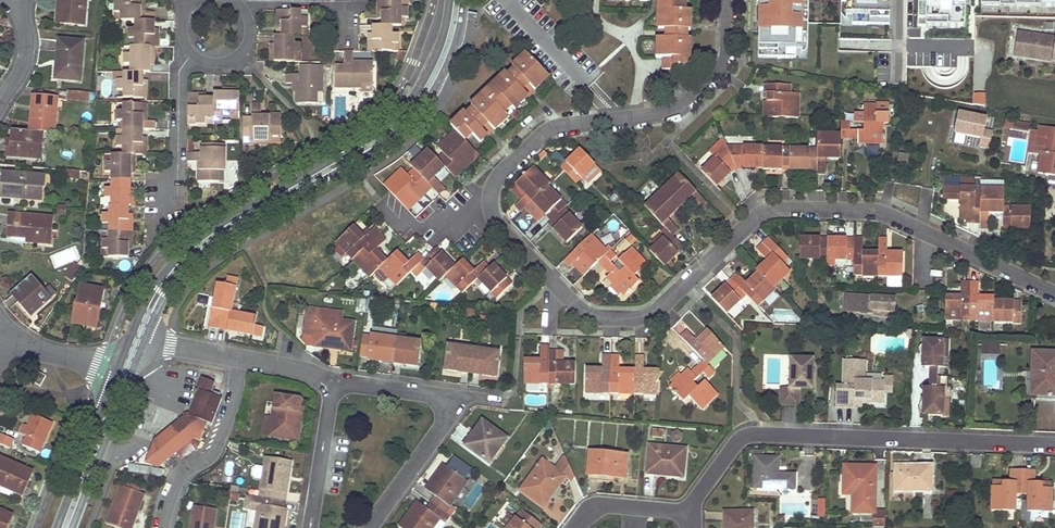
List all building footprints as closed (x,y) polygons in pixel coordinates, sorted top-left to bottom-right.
[(62,23),(84,24),(86,0),(58,0),(58,6),(63,7),(62,23)] [(114,12),(120,12),(120,20),(134,20),(141,20),(141,12),(141,0),(114,0),(114,12)] [(402,25),(402,18),(408,18),(408,8),(402,8),(402,0),(381,0),(381,18),(381,25),(393,25),(402,25)] [(658,6),(664,6),(664,20),(658,19),(657,48),(663,49),(662,58),(662,69),(674,69),(674,68),(690,68),(690,39),(686,39),(686,35),(686,30),(690,30),(690,11),(685,11),(685,0),(659,0),(658,6)] [(758,50),(777,51),(777,57),(796,57),(796,51),(801,52),(803,0),(760,0),(758,50)] [(846,9),(889,11),(890,0),(847,0),(846,9)] [(948,29),(965,29),(966,7),(966,0),(919,0),(919,21),(948,22),(948,29)] [(1044,8),(1054,8),(1054,0),(1044,0),(1044,8)] [(281,28),(281,35),(295,35),(301,36),(301,28),(308,28),(308,18),(302,17),(302,10),(281,9),(281,28)] [(134,39),(134,46),(150,46),(155,46),(155,29),(155,21),(141,20),(134,20),(134,29),(128,29),(128,39),(134,39)] [(393,51),(399,51),(399,33),(393,33),(393,25),(381,25),(372,25),(372,33),(372,51),(393,51)] [(1052,61),(1054,41),(1054,39),(1018,33),(1015,56),(1052,61)] [(274,43),(274,61),(294,61),(294,53),(301,53),(301,43),(295,43),(295,35),(281,35),(274,35),(274,43)] [(57,58),(55,79),(76,80),(77,68),(81,69),(83,41),(58,39),(57,58)] [(150,64),(150,46),(134,46),(130,46),(130,54),(124,53),(124,64),(130,64),(130,72),(144,72),(150,72),(150,64)] [(335,64),(335,88),(362,89),(362,83),(372,83),(373,61),(362,61),(361,63),(353,63),(353,61),(353,51),(344,51),(344,65),(335,64)] [(455,130),(461,137),(468,130),(472,135),(480,143),(491,132),(493,130),(494,131),(501,124),(497,120),(505,113),(512,106),(518,100),(521,103),(532,92),(542,83),(537,79),(544,72),(527,53),(512,67),(514,69),(508,75),(506,73),(471,106),(473,108),(466,114),(465,113),(451,126),(455,130)] [(295,103),(318,103),(318,92),(323,92),(323,65),(299,65),(299,74),(285,73),(285,83),(292,83),(298,83),(298,91),(295,91),(295,103)] [(149,80),(144,80),(144,72),(130,72),(114,72),(114,80),(117,80),(116,90),(122,90),(122,97),(148,98),(149,80)] [(544,72),(537,79),(542,83),(549,77),(544,72)] [(790,85),(770,85),(770,93),(768,93),(767,98),(767,101),(767,118),(799,118),(799,94),(790,93),(790,85)] [(410,88),(407,86),(401,95),(405,98),(410,88)] [(67,91),(66,101),(93,103),(94,93),(67,91)] [(232,112),(239,112),(240,92),(222,92),(214,91),(214,97),(214,112),(222,112),(221,119),(232,119),(232,112)] [(985,93),(974,93),(974,104),(985,104),(985,93)] [(57,97),(33,95),(32,110),(30,131),(43,132),(54,133),(57,97)] [(206,117),(214,118),(214,112),(214,97),(206,97),(188,97),(188,117),(196,117),(196,124),(206,124),(206,117)] [(518,100),(512,106),(514,109),(521,103),(518,100)] [(269,140),(269,135),(281,135),(284,135),(284,123),(280,123),(281,113),(269,112),(269,116),(261,116),(261,112),(261,102),(252,102),(252,117),(243,116),(243,140),(269,140)] [(143,103),(122,103),(122,110),(116,111),(116,120),(122,121),(123,128),(143,128),(156,129),(156,120),(148,120),(143,120),(143,103)] [(878,144),(883,144),(883,139),(885,139),(885,135),(883,135),(884,124),(876,124),(876,106),(864,106),(864,115),(854,115),(854,123),(863,123),(863,131),(854,131),(853,140),(857,140),(857,143),(865,144),(878,144)] [(960,110),(954,141),(964,143),(965,134),(980,137),(979,146),(989,148),(993,129),(984,128),(986,115),(960,110)] [(505,113),(497,120),(501,124),(509,117),(505,113)] [(1030,124),(1012,121),(1010,129),(1029,132),(1030,124)] [(840,140),(849,140),(849,123),(841,123),(840,137),(840,140)] [(122,147),(122,154),(132,154),(136,154),(143,154),(143,136),(143,128),(123,128),(122,137),(116,137),(116,147),(122,147)] [(6,156),(41,159),(43,132),(30,131),(13,129),(12,139),(8,139),(6,156)] [(456,168),(458,170),(476,153),(465,141),(461,137),(455,130),(437,147),(443,153),(436,159),(444,167),(450,174),(456,168)] [(468,130),(461,137),(465,141),(472,135),(468,130)] [(1037,172),(1054,175),(1054,136),(1038,133),(1035,153),(1040,154),(1037,172)] [(269,140),(243,140),(243,145),(280,146),(281,135),(269,135),(269,140)] [(966,136),(964,145),(977,146),(978,137),(966,136)] [(715,158),(701,171),(716,186),(730,172),(727,170),(734,165),(727,147),(724,137),(709,152),(715,158)] [(825,158),(840,159),(840,140),(840,137),(817,137),(816,149),(816,167),(816,171),(816,173),(825,174),(825,158)] [(196,180),(219,181),(220,170),(224,170),(225,144),(201,143),(201,152),(187,152),(187,161),(197,161),(200,161),(200,169),(197,169),(196,180)] [(743,168),(762,169),(762,148),(762,147),(727,147),(734,165),(743,165),(743,168)] [(781,166),(789,166),(789,149),(762,148),(762,169),(762,170),(781,170),(781,166)] [(563,170),(575,183),(577,181),(595,164),(580,149),(566,162),(568,164),(563,170)] [(789,166),(789,170),(809,171),(809,166),(816,167),(816,149),(789,149),(789,166)] [(438,195),(444,189),(433,177),(444,167),(436,159),(429,151),(411,168),(413,169),(426,183),(431,189),(438,195)] [(456,168),(450,174),(455,178),(479,156),(476,153),(458,170),(456,168)] [(110,179),(131,180),(132,172),(132,154),(122,154),(111,154),(111,162),(105,162),(105,172),(111,172),(110,179)] [(909,155),(898,154),(896,170),(906,171),(909,155)] [(595,164),(577,181),(583,187),(601,170),(595,164)] [(419,189),(426,183),(413,169),(407,174),(402,168),(384,185),(392,193),(405,207),(421,192),(419,189)] [(515,205),(520,211),(532,200),(548,186),(532,168),(516,183),(526,194),(521,199),(515,205)] [(80,170),(68,169),(67,177),(79,179),(80,170)] [(17,198),(41,200),(42,187),(44,188),(44,176),(4,172),(2,190),(17,191),(17,198)] [(700,209),(707,202),(680,175),(663,192),(678,207),(689,197),(700,209)] [(975,178),(961,178),(961,188),(975,188),(975,178)] [(104,198),(110,198),(110,206),(129,205),(131,205),(131,188),(131,180),(110,179),(110,188),(105,188),(104,198)] [(421,192),(405,207),(408,211),(431,189),(426,183),(419,189),(421,192)] [(510,188),(521,199),(526,194),(516,183),(510,188)] [(548,186),(532,200),(546,215),(548,213),(553,218),(564,208),(566,206),(548,186)] [(943,187),(943,199),(955,199),(960,199),(959,204),(959,219),(970,220),(980,220),(980,200),(974,200),(975,188),(961,188),(943,187)] [(17,191),(2,190),(2,197),(17,198),(17,191)] [(979,228),(988,229),(989,213),(1003,214),(1003,208),(1004,191),(981,190),(980,200),(980,220),(979,223),(979,228)] [(669,232),(672,235),(678,230),(667,218),(678,207),(663,192),(646,207),(665,228),(669,232)] [(102,231),(129,231),(129,213),(129,205),(110,206),(108,206),(108,214),(102,213),(102,223),(99,225),(99,228),(101,231),(102,231)] [(566,242),(582,227),(564,208),(553,218),(551,220),(555,226),(553,228),(566,242)] [(1010,229),(1030,230),(1031,209),(1003,208),(1003,214),(1003,225),(1010,225),(1010,229)] [(9,225),(8,236),(26,238),(26,241),(50,243),(52,218),(9,214),(9,225)] [(335,242),(352,260),(379,234),(373,228),(368,232),(364,236),(360,233),(353,225),(335,242)] [(365,228),(360,233),(364,236),(368,232),(365,228)] [(129,231),(102,231),(102,257),(129,257),(129,249),(129,231)] [(649,251),(663,266),(678,252),(675,250),(681,244),(672,235),(669,232),(665,235),(649,251)] [(352,260),(369,277),(374,273),(379,268),(387,261),(375,248),(384,240),(379,234),(352,260)] [(583,275),(598,262),(608,252),(591,234),(563,261),(569,267),(572,264),(583,275)] [(800,259),(826,260),(827,238),(813,238),(800,237),(800,259)] [(826,260),(854,261),(854,239),(839,238),(827,238),(826,260)] [(853,276),(877,277),(878,253),(862,252),(863,238),(854,238),(854,239),(854,261),(853,276)] [(878,253),(877,277),(902,277),(903,253),(886,253),(887,239),(886,239),(879,239),(878,253)] [(758,272),(771,286),(788,270),(784,266),(788,262),(786,260),(788,258),(771,240),(765,246),(763,243),(756,249),(767,260),(756,270),(758,272)] [(424,259),(411,271),(417,277),(426,269),(439,282),(445,276),(455,267),(441,252),(438,255),(434,250),(424,259)] [(598,262),(604,268),(610,262),(616,256),(610,250),(608,252),(598,262)] [(387,261),(379,268),(389,277),(396,285),(411,271),(424,259),(418,253),(408,262),(397,251),(387,261)] [(621,291),(625,295),(628,292),(629,293),(633,289),(632,289),(639,281),(634,276),(647,263),(638,254),(631,261),(625,254),(613,265),(607,271),(610,274),(607,277),(613,283),(621,291)] [(455,267),(445,276),(462,294),(477,279),(489,267),(483,261),(473,270),(463,259),(455,267)] [(610,262),(604,268),(607,271),(613,265),(610,262)] [(81,269),(74,263),(65,276),(73,281),(81,269)] [(477,279),(496,298),(511,283),(502,273),(493,264),(489,267),(477,279)] [(379,268),(374,273),(383,283),(389,277),(379,268)] [(746,295),(757,306),(775,289),(771,286),(758,272),(747,284),(737,274),(731,280),(746,295)] [(31,277),(13,294),(26,309),(28,307),(34,313),(50,299),(31,277)] [(228,277),(226,284),(217,283),(215,297),(220,298),(218,309),(213,308),(210,326),(227,329),(228,325),(239,328),(238,333),(261,337),(263,327),(255,325),(256,316),(231,312),(237,278),(228,277)] [(711,299),(726,314),(746,295),(731,280),(721,289),(711,299)] [(944,320),(969,321),(970,282),(961,282),(961,296),(945,296),(944,320)] [(970,282),(969,321),(994,321),(994,300),(994,297),(978,296),(978,282),(970,282)] [(613,283),(610,287),(618,295),(621,291),(613,283)] [(73,322),(95,327),(102,288),(80,284),(73,322)] [(836,297),(831,297),(831,308),(843,310),(844,296),(836,295),(836,297)] [(844,296),(843,310),(877,314),(877,311),(893,313),(894,300),(844,296)] [(994,323),(1020,323),(1021,304),(1014,304),(1014,301),(994,300),(994,321),(994,323)] [(307,308),(306,316),(341,321),(342,313),(307,308)] [(305,335),(305,342),(338,346),(338,349),(354,351),(355,344),(351,341),(354,323),(341,321),(306,316),(303,334),(305,335)] [(707,329),(695,340),(698,343),(710,332),(707,329)] [(373,330),(372,336),(368,359),(382,361),(382,358),(393,360),(396,339),(397,333),(373,330)] [(704,360),(706,364),(724,347),(710,332),(698,343),(695,340),(687,331),(681,336),(704,360)] [(420,342),(396,339),(393,360),(405,361),(405,365),(417,366),(420,342)] [(947,341),(922,340),(922,354),(925,354),(925,358),(921,359),(924,368),(930,368),(929,388),(926,388),(922,396),(926,398),(926,401),(923,401),(922,415),(947,416),(947,399),(942,399),(943,389),(945,389),(946,368),(941,368),(941,358),(946,358),(947,341)] [(983,342),(982,354),(999,354),(999,343),(983,342)] [(448,346),(444,370),(459,372),(459,368),(471,370),(474,349),(448,346)] [(524,360),(524,384),(548,384),(548,350),(548,347),(541,347),(540,360),(524,360)] [(482,375),(495,377),(499,353),(474,349),(471,370),(482,372),(482,375)] [(548,350),(548,384),(575,385),(576,363),(556,363),(557,351),(548,350)] [(1034,395),(1048,395),(1048,397),(1052,397),(1052,396),(1054,396),(1054,353),(1033,353),(1032,381),(1035,381),(1034,395)] [(585,393),(610,394),(611,357),(602,356),(602,370),(586,370),(585,393)] [(611,357),(610,394),(634,394),(635,370),(619,370),(619,357),(611,357)] [(635,370),(634,394),(659,395),(659,371),(643,371),(643,357),(635,357),(635,370)] [(813,389),(814,359),(791,358),(790,388),(790,399),(781,398),(780,405),(799,405),(800,389),(813,389)] [(703,373),(708,378),(714,372),(706,364),(704,360),(697,366),(703,373)] [(866,380),(867,361),(843,360),(842,385),(836,385),(836,408),(855,408),(855,403),(863,403),(884,404),(885,394),(885,380),(866,380)] [(697,366),(694,369),(700,376),(703,373),(697,366)] [(688,396),(701,409),(717,394),(705,381),(698,387),(693,382),(700,376),(694,369),(691,372),(688,369),(681,375),(672,384),(669,386),(673,390),(671,392),(674,395),(676,394),(683,401),(688,396)] [(31,380),(40,386),(46,376),(36,370),(31,380)] [(679,372),(670,381),(672,384),(681,375),(679,372)] [(893,394),(893,377),(885,376),(885,380),(885,394),(893,394)] [(155,442),(148,464),(157,467),(193,439),(200,442),(207,423),(212,424),(222,398),(210,394),(214,383),(201,378),(197,389),(203,390),(192,417),(188,416),(155,442)] [(790,399),(790,388),(781,387),(781,398),(790,399)] [(275,399),(269,437),(297,441),(299,426),(296,426),(298,411),(291,410),(292,401),(275,399)] [(23,445),(40,451),(52,422),(33,415),(28,426),(25,435),(27,436),(23,445)] [(464,446),(488,463),(506,438),(482,421),(472,435),(464,446)] [(24,424),(20,433),(25,435),(28,426),(24,424)] [(663,430),(654,429),(652,436),(662,438),(663,430)] [(0,435),(0,443),(10,447),(13,441),(0,435)] [(650,445),(646,472),(670,475),(670,477),(684,478),(686,449),(650,445)] [(763,450),(751,450),(750,458),(754,458),(762,458),(763,450)] [(590,453),(588,474),(607,476),(611,475),(625,476),(627,456),(590,453)] [(22,495),(33,472),(0,457),(0,485),(22,495)] [(266,458),(260,497),(284,501),(286,492),(282,492),(284,476),(289,476),(291,462),(266,458)] [(453,458),(446,467),(463,480),(470,471),(453,458)] [(573,474),(565,458),(563,459),(555,470),(563,475),(563,476),(569,480),(573,474)] [(778,475),(778,459),(762,458),(754,458),(754,488),(794,489),(795,475),(778,475)] [(542,460),(520,490),(543,507),(551,496),(549,495),(563,475),(555,470),(542,460)] [(431,502),(450,517),(456,509),(454,507),(456,504),(452,500),(466,482),(463,480),(446,467),(443,465),(435,475),(438,478),(429,491),(435,496),(431,502)] [(860,466),(844,466),(844,490),(858,490),(857,513),(872,514),(872,527),(885,527),(885,512),(874,511),(875,467),(860,466)] [(894,466),(894,492),(933,492),(932,466),(915,466),(894,466)] [(1021,496),(1022,471),(1010,470),(1010,483),(1010,488),(1003,488),(1003,482),(992,482),(991,512),(1014,513),(1015,495),(1021,496)] [(1033,483),(1033,477),(1032,477),(1032,471),(1022,471),(1021,496),(1027,496),(1027,513),(1050,514),(1051,484),(1040,484),(1040,489),(1033,489),(1033,483)] [(231,489),(230,492),(237,494),(239,487),(231,485),(231,489)] [(118,527),(132,527),(137,514),(145,494),(123,486),(117,503),(115,502),(107,524),(118,527)] [(858,490),(844,490),(843,495),(852,495),(851,513),(857,513),(858,490)] [(230,492),(229,501),(238,502),(239,494),(237,494),(230,492)] [(283,524),(280,524),(283,508),(284,501),(260,497),(255,527),(283,527),(283,524)] [(825,517),(826,499),(814,498),(814,516),(825,517)] [(402,527),(433,527),(439,519),(445,523),(450,517),(431,502),(426,509),(420,504),(410,518),(407,515),(399,526),(402,527)] [(216,510),(194,506),(191,527),(213,527),(216,510)] [(12,515),(0,509),(0,527),(6,527),(12,515)] [(256,510),(248,509),(245,527),(251,527),(253,527),(256,510)] [(540,525),(522,510),(515,519),(508,527),(539,527),(540,525)] [(753,511),(726,512),(727,527),(753,527),(753,511)] [(508,513),(501,523),(508,527),(515,519),(508,513)]
